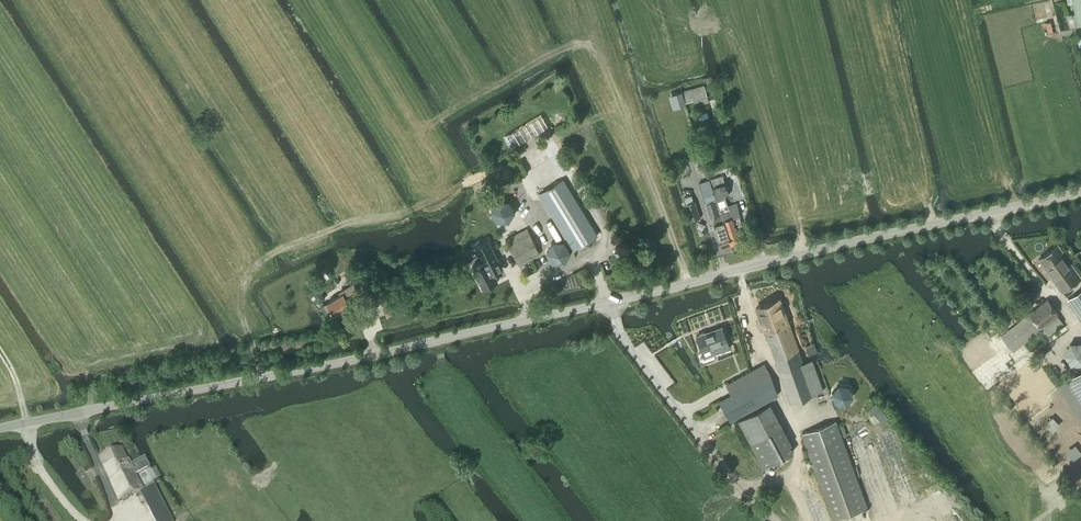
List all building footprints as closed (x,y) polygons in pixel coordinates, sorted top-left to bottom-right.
[(1078,27),(1080,26),(1080,0),(1072,0),(1078,27)] [(685,102),(686,102),(694,99),(696,104),(709,101),(704,85),(683,92),(682,92),(685,102)] [(686,104),(686,102),(685,102),(682,92),(683,92),(682,90),(674,93),(678,106),(686,104)] [(710,180),(731,245),(741,242),(740,238),(745,236),(739,216),(740,215),(736,203),(728,206),(725,196),(729,195),(725,181),(724,181),(722,176),(710,180)] [(598,236),(563,179),(538,194),(569,245),(567,246),(564,241),(551,241),(545,252),(552,263),(565,263),(571,251),(570,251),(572,250),(573,251),(598,236)] [(722,248),(731,245),(710,180),(700,183),(711,217),(714,216),(716,224),(715,225),(717,231),(722,248)] [(497,200),(490,210),(496,221),(508,222),(514,211),(509,201),(497,200)] [(696,202),(686,205),(691,220),(701,217),(696,202)] [(530,234),(510,245),(520,265),(540,254),(530,234)] [(474,269),(473,272),(475,276),(478,276),(483,288),(498,281),(494,273),(503,269),(488,240),(476,247),(483,261),(472,266),(474,269)] [(1061,291),(1080,278),(1058,246),(1039,259),(1061,291)] [(351,303),(347,297),(359,290),(354,283),(339,292),(341,294),(327,303),(334,314),(351,303)] [(1068,300),(1080,319),(1080,291),(1068,300)] [(790,402),(822,391),(819,383),(811,360),(803,363),(780,299),(756,308),(783,383),(790,402)] [(1058,312),(1047,299),(1001,336),(1013,351),(1040,329),(1046,336),(1063,323),(1056,314),(1058,312)] [(384,306),(383,307),(386,315),(388,315),(402,309),(399,300),(384,306)] [(729,347),(722,327),(706,333),(704,332),(700,334),(699,335),(697,336),(704,359),(714,355),(713,353),(729,347)] [(726,384),(731,394),(718,401),(730,422),(778,395),(764,363),(726,384)] [(1066,380),(1080,402),(1080,370),(1066,380)] [(849,386),(839,385),(832,393),(835,402),(845,404),(852,396),(849,386)] [(791,443),(769,403),(738,420),(763,467),(793,451),(789,445),(791,443)] [(888,417),(875,403),(870,408),(872,411),(869,413),(871,416),(874,413),(882,422),(888,417)] [(866,508),(858,487),(835,421),(801,433),(832,520),(866,508)] [(119,501),(143,490),(135,476),(149,468),(144,458),(143,458),(130,465),(121,448),(99,458),(119,501)] [(164,505),(161,498),(148,504),(152,511),(164,505)]
